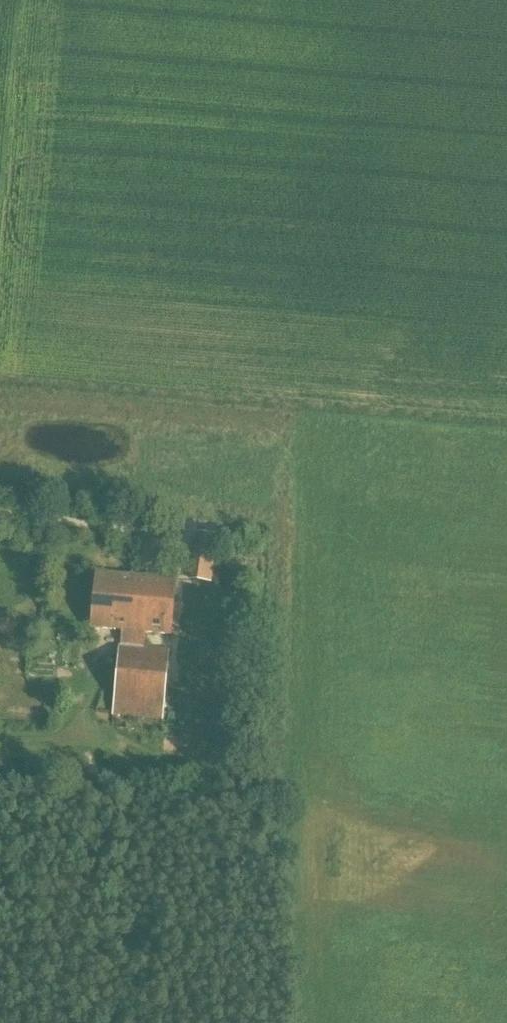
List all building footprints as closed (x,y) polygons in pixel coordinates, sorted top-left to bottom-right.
[(129,623),(137,576),(97,572),(91,627),(122,630),(121,645),(119,645),(112,715),(163,720),(170,650),(145,647),(145,645),(133,642),(134,625),(129,623)] [(176,580),(137,576),(129,623),(134,625),(133,642),(145,645),(146,633),(171,635),(176,580)]
